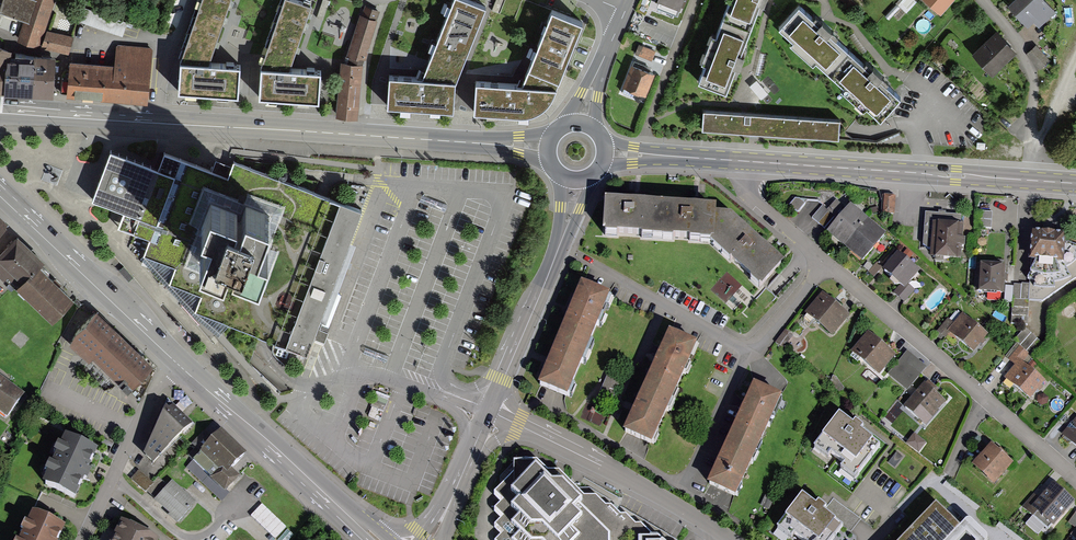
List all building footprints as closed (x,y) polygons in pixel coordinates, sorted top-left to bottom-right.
[(34,2),(28,0),(4,0),(0,12),(0,15),(23,23),(16,43),(36,51),(37,48),(67,55),(71,40),(43,31),(54,0),(34,0),(34,2)] [(177,60),(176,94),(239,97),(240,64),(210,62),(231,0),(199,0),(177,60)] [(302,0),(280,0),(259,65),(259,99),(319,102),(320,68),(291,67),(313,3),(302,0)] [(467,0),(454,0),(422,78),(391,77),(389,106),(454,109),(455,80),(485,7),(467,0)] [(726,97),(763,0),(730,0),(697,86),(726,97)] [(911,0),(904,0),(898,7),(905,13),(914,2),(911,0)] [(941,14),(952,0),(925,0),(941,14)] [(1013,8),(1028,25),(1034,20),(1040,27),(1053,15),(1040,0),(1022,0),(1013,8)] [(360,16),(346,58),(345,58),(345,64),(363,66),(364,61),(366,61),(377,22),(376,21),(380,12),(365,6),(362,16),(360,16)] [(819,29),(799,10),(779,33),(794,46),(790,49),(813,69),(816,65),(844,91),(841,94),(864,115),(867,112),(880,126),(900,102),(881,85),(884,81),(873,73),(870,75),(830,39),(833,36),(822,26),(819,29)] [(581,23),(553,12),(522,85),(477,83),(476,111),(524,113),(534,111),(543,107),(550,99),(555,88),(581,23)] [(998,35),(976,55),(993,73),(1015,53),(998,35)] [(636,55),(651,61),(654,53),(639,47),(636,55)] [(1029,56),(1041,68),(1055,55),(1047,47),(1041,53),(1037,49),(1029,56)] [(53,58),(17,56),(16,60),(5,60),(9,53),(0,48),(0,91),(51,93),(53,58)] [(68,97),(144,101),(148,51),(120,49),(119,69),(70,66),(68,97)] [(341,63),(336,116),(358,117),(363,66),(345,64),(341,63)] [(633,68),(626,88),(646,95),(653,76),(633,68)] [(838,143),(839,123),(702,113),(701,133),(838,143)] [(111,148),(106,160),(91,203),(119,214),(114,230),(144,241),(139,257),(171,269),(166,285),(198,296),(191,316),(263,342),(303,357),(358,206),(234,159),(232,165),(216,160),(212,169),(163,151),(158,165),(111,148)] [(729,202),(608,198),(609,239),(713,245),(762,290),(790,259),(729,202)] [(846,207),(836,198),(827,209),(837,217),(846,207)] [(894,199),(884,199),(883,214),(893,215),(894,199)] [(789,207),(798,215),(805,206),(800,201),(794,202),(789,207)] [(885,231),(851,202),(846,207),(837,217),(827,230),(862,259),(885,231)] [(827,209),(822,204),(812,217),(827,230),(837,217),(827,209)] [(960,219),(925,217),(925,222),(920,222),(918,250),(935,264),(961,266),(963,232),(960,232),(960,219)] [(0,219),(0,238),(10,228),(0,219)] [(20,287),(39,267),(45,262),(17,235),(0,252),(0,275),(16,291),(20,287)] [(1033,240),(1028,301),(1043,303),(1055,292),(1055,286),(1063,285),(1072,281),(1066,271),(1072,266),(1075,262),(1075,247),(1064,241),(1033,240)] [(918,276),(898,258),(884,273),(902,288),(896,295),(905,304),(915,292),(909,286),(918,276)] [(879,264),(869,276),(875,282),(885,270),(879,264)] [(1002,265),(981,264),(979,291),(1000,292),(1002,265)] [(71,298),(39,267),(20,287),(51,317),(71,298)] [(587,275),(562,332),(591,344),(615,287),(587,275)] [(1027,325),(1029,287),(1013,286),(1011,324),(1027,325)] [(822,290),(802,314),(829,337),(849,313),(822,290)] [(93,357),(99,362),(123,337),(95,310),(76,331),(70,343),(89,360),(93,357)] [(951,332),(974,353),(986,339),(962,317),(953,327),(947,323),(939,332),(945,338),(951,332)] [(671,325),(647,379),(674,391),(698,338),(671,325)] [(871,328),(849,354),(876,378),(899,353),(871,328)] [(1032,357),(1042,346),(1025,331),(1015,343),(1032,357)] [(567,399),(591,344),(562,332),(538,387),(567,399)] [(152,364),(123,337),(99,362),(128,389),(152,364)] [(1029,398),(1041,384),(1020,366),(1028,356),(1020,349),(1009,362),(1016,368),(1006,379),(1029,398)] [(759,378),(734,431),(764,445),(789,393),(759,378)] [(650,444),(674,391),(647,379),(623,431),(650,444)] [(928,379),(900,407),(921,427),(948,398),(928,379)] [(5,421),(21,399),(0,383),(0,417),(5,421)] [(186,430),(169,411),(149,452),(157,460),(186,430)] [(840,416),(815,448),(856,479),(881,446),(840,416)] [(1064,436),(1075,446),(1075,423),(1064,436)] [(222,431),(188,467),(222,500),(228,494),(225,492),(239,477),(230,469),(245,453),(222,431)] [(739,497),(764,445),(734,431),(709,483),(739,497)] [(69,434),(46,488),(71,499),(95,445),(69,434)] [(1014,464),(994,443),(971,465),(991,486),(1014,464)] [(643,528),(635,528),(626,518),(620,518),(612,508),(604,508),(597,500),(585,500),(558,475),(547,475),(536,463),(513,464),(513,476),(495,495),(504,503),(495,512),(503,519),(495,528),(503,536),(499,539),(655,539),(643,528)] [(139,472),(133,479),(156,499),(156,500),(171,514),(169,516),(177,523),(195,502),(172,482),(168,487),(158,479),(153,485),(139,472)] [(1073,506),(1053,489),(1039,504),(1033,499),(1025,509),(1050,532),(1073,506)] [(780,528),(796,539),(832,539),(841,527),(803,498),(780,528)] [(936,507),(904,539),(956,539),(963,533),(936,507)] [(18,539),(54,539),(62,523),(33,509),(18,539)] [(113,539),(153,539),(157,530),(125,515),(113,539)]
